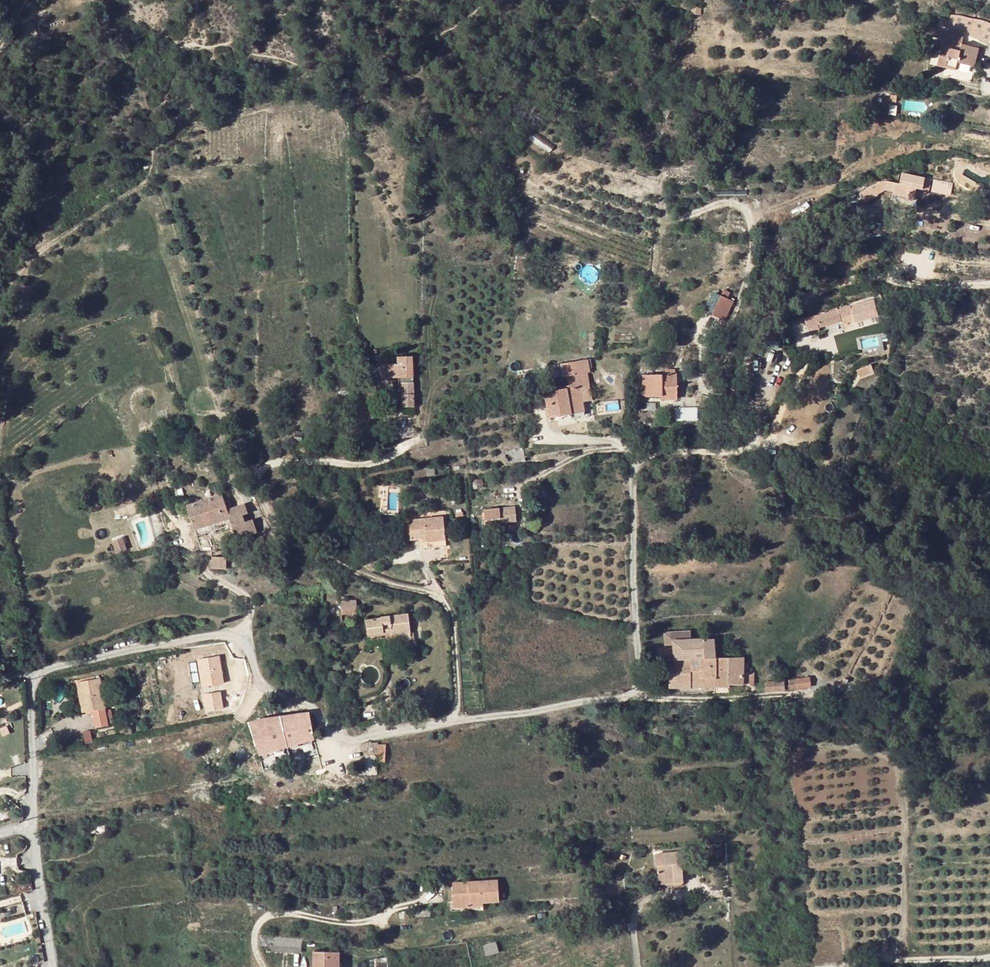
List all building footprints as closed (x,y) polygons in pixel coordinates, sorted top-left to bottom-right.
[(952,11),(949,21),(947,27),(943,26),(942,28),(960,32),(961,29),(968,31),(969,17),(952,11)] [(981,40),(989,44),(989,43),(989,22),(989,21),(984,18),(981,18),(979,17),(969,17),(968,31),(968,32),(969,33),(981,40)] [(932,35),(940,37),(942,28),(943,26),(936,24),(932,35)] [(942,28),(940,37),(944,38),(937,65),(955,70),(957,61),(974,66),(979,47),(962,43),(964,34),(960,32),(942,28)] [(528,138),(549,153),(555,144),(534,129),(528,138)] [(906,199),(913,201),(916,187),(928,190),(931,179),(919,176),(903,173),(900,184),(886,180),(861,192),(865,201),(887,191),(893,192),(893,194),(907,197),(906,199)] [(932,191),(951,195),(954,182),(935,178),(932,191)] [(721,296),(712,313),(724,319),(733,302),(721,296)] [(840,318),(853,314),(850,306),(821,314),(806,318),(810,333),(820,330),(819,327),(841,321),(840,318)] [(840,318),(841,321),(842,324),(854,321),(853,314),(840,318)] [(878,337),(862,340),(864,353),(881,350),(878,337)] [(731,346),(727,353),(735,356),(738,349),(731,346)] [(401,382),(402,392),(402,395),(402,406),(414,405),(413,370),(412,355),(397,356),(397,363),(380,364),(381,377),(398,376),(399,382),(401,382)] [(561,364),(563,377),(567,376),(587,372),(592,372),(590,359),(561,364)] [(381,377),(380,364),(371,364),(372,378),(381,377)] [(858,370),(861,378),(874,372),(870,364),(858,370)] [(654,395),(661,395),(661,393),(677,393),(676,374),(675,373),(675,369),(666,369),(666,374),(642,375),(643,395),(654,395)] [(569,387),(560,389),(561,415),(585,411),(583,401),(591,399),(589,382),(587,372),(567,376),(569,387)] [(561,415),(560,389),(544,392),(548,417),(561,415)] [(294,437),(301,439),(303,432),(296,430),(294,437)] [(525,460),(524,455),(523,447),(505,449),(506,462),(525,460)] [(217,505),(224,503),(221,494),(214,496),(217,505)] [(214,496),(199,501),(208,525),(228,519),(230,525),(243,521),(243,520),(241,515),(246,513),(243,503),(226,509),(224,503),(217,505),(214,496)] [(194,529),(208,525),(199,501),(186,505),(188,512),(194,529)] [(516,522),(515,510),(506,510),(506,506),(485,508),(485,518),(500,517),(500,522),(500,523),(516,522)] [(441,510),(432,511),(422,514),(415,515),(409,516),(407,516),(408,531),(424,530),(424,540),(443,539),(441,510)] [(251,518),(243,520),(243,521),(244,521),(248,534),(255,532),(251,518)] [(230,525),(234,539),(248,534),(244,521),(243,521),(230,525)] [(220,557),(219,557),(212,557),(211,569),(219,569),(220,557)] [(344,609),(341,609),(342,616),(357,614),(356,607),(348,609),(344,609)] [(366,620),(368,634),(391,631),(392,636),(410,634),(407,613),(381,616),(380,618),(366,620)] [(410,634),(392,636),(392,643),(411,640),(410,634)] [(670,687),(716,686),(715,657),(715,654),(714,638),(675,639),(674,640),(674,649),(674,658),(676,658),(677,666),(662,667),(662,673),(670,673),(670,687)] [(202,657),(203,682),(223,680),(221,656),(202,657)] [(730,657),(730,683),(737,683),(755,683),(754,672),(747,672),(747,668),(749,667),(749,662),(745,662),(745,656),(730,657)] [(730,683),(730,657),(715,657),(716,686),(730,685),(730,683)] [(811,686),(810,677),(796,679),(797,688),(811,686)] [(77,682),(80,702),(101,697),(98,679),(77,682)] [(795,688),(797,688),(796,679),(785,680),(786,689),(788,689),(795,688)] [(776,690),(775,680),(766,681),(767,690),(776,690)] [(786,689),(785,680),(775,680),(776,690),(786,689)] [(207,693),(208,708),(223,707),(222,692),(207,693)] [(107,725),(106,723),(105,716),(101,697),(80,702),(82,712),(91,710),(94,727),(107,725)] [(283,715),(291,744),(312,738),(308,712),(283,715)] [(281,747),(291,744),(283,715),(283,714),(274,716),(281,747)] [(281,747),(274,716),(264,718),(271,750),(281,747)] [(271,750),(264,718),(249,722),(253,738),(257,753),(271,750)] [(377,761),(377,750),(366,749),(365,760),(377,761)] [(377,775),(377,761),(365,760),(364,770),(364,775),(377,775)] [(94,831),(94,832),(97,831),(99,833),(103,832),(104,829),(103,824),(99,823),(95,825),(96,828),(89,829),(89,831),(94,831)] [(655,853),(658,883),(675,882),(675,884),(677,885),(679,886),(683,885),(682,871),(681,863),(685,863),(685,851),(655,853)] [(469,901),(482,901),(498,900),(497,880),(452,883),(453,906),(469,906),(469,901)] [(495,942),(483,946),(486,955),(498,951),(495,942)] [(314,951),(313,966),(338,966),(338,952),(314,951)]
